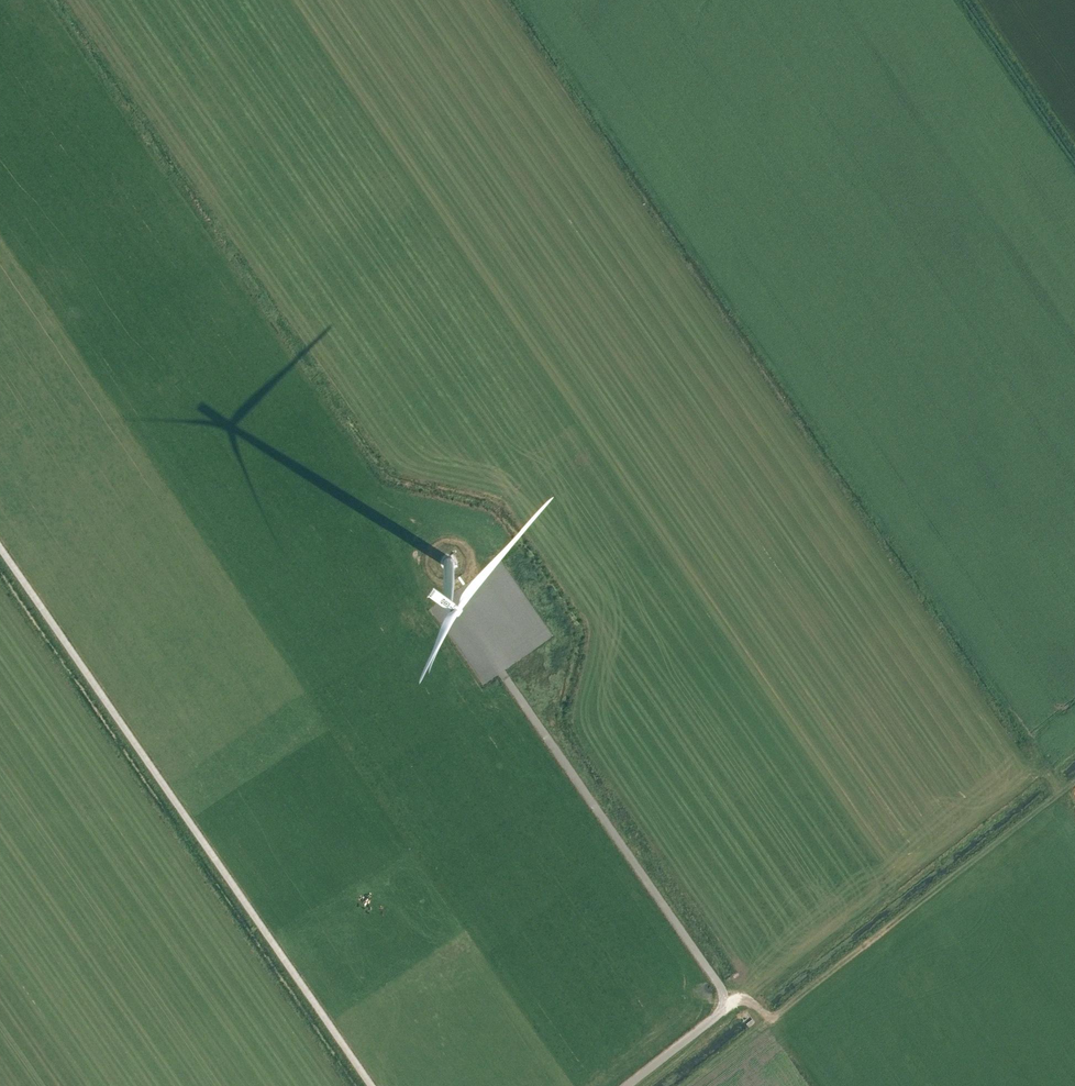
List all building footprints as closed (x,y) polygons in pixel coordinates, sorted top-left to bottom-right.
[(444,562),(444,563),(444,564),(444,565),(445,566),(445,567),(446,567),(447,567),(447,568),(448,568),(449,568),(450,568),(451,567),(452,567),(453,566),(453,565),(454,565),(454,564),(454,563),(454,562),(454,561),(453,560),(453,559),(452,558),(451,558),(450,558),(450,557),(449,557),(448,557),(447,558),(446,558),(445,558),(445,559),(444,560),(444,561),(444,562)] [(1060,769),(1065,775),(1074,768),(1074,757),(1060,769)] [(1039,787),(1028,794),(1031,799),(1042,792),(1039,787)] [(767,996),(771,1002),(791,992),(788,985),(767,996)] [(724,1041),(747,1027),(742,1019),(719,1033),(724,1041)]
